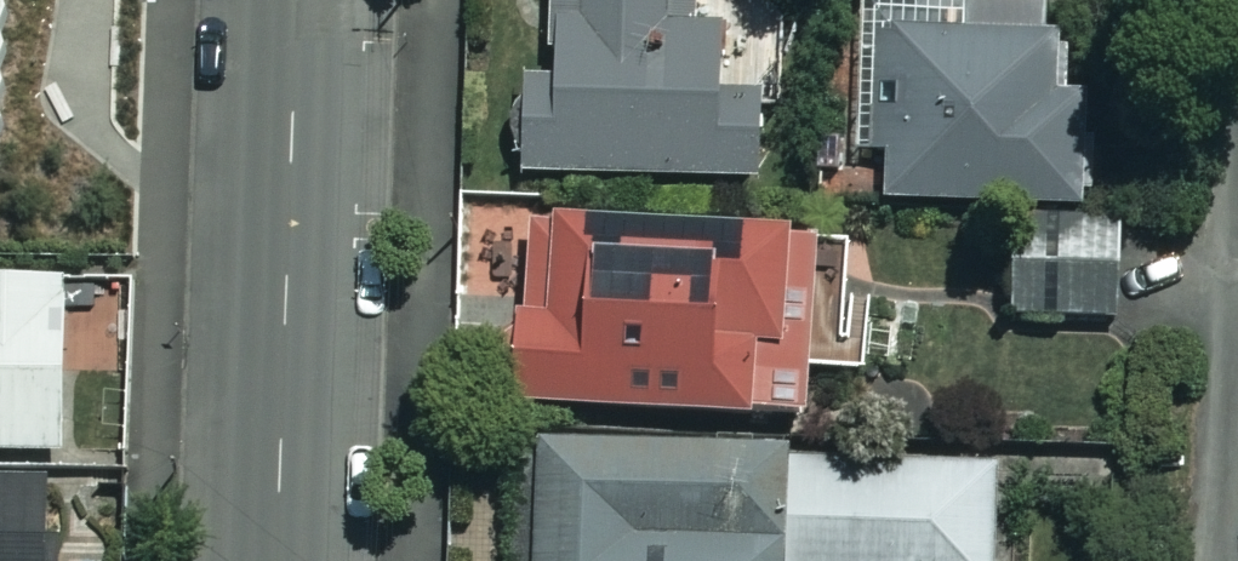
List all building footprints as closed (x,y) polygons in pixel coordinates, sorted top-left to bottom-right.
[(509,168),(524,168),(524,190),(762,186),(760,95),(729,95),(728,29),(687,30),(686,0),(550,0),(552,89),(508,90),(509,168)] [(863,155),(887,155),(887,206),(1066,205),(1065,0),(862,0),(863,155)] [(1122,326),(1123,221),(1008,220),(1008,325),(1122,326)] [(878,227),(532,222),(533,417),(817,415),(817,369),(879,368),(878,227)] [(0,273),(0,439),(55,438),(54,273),(0,273)] [(55,438),(0,439),(0,560),(55,560),(55,438)] [(524,560),(993,560),(994,456),(889,454),(889,475),(854,475),(854,450),(525,446),(524,560)]
